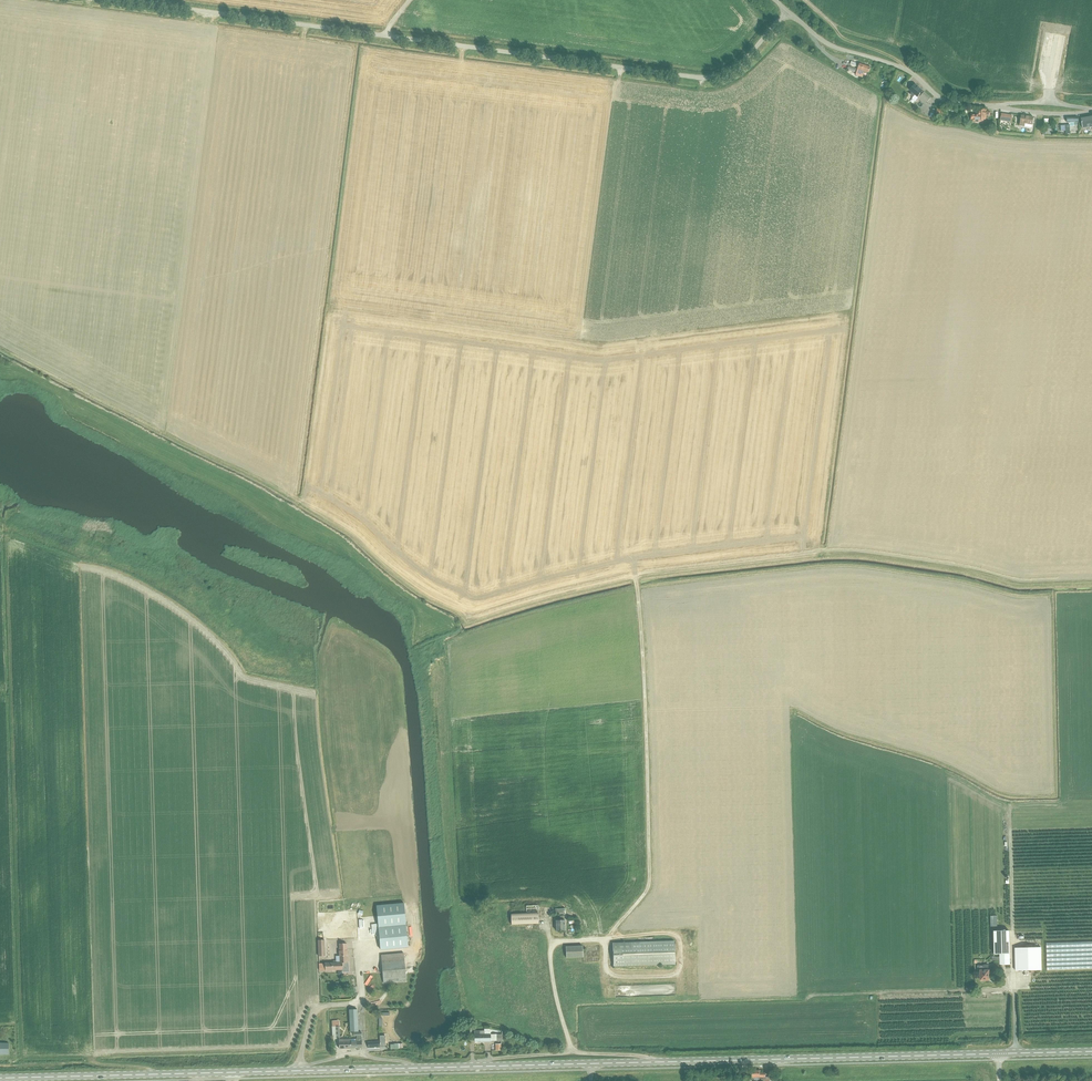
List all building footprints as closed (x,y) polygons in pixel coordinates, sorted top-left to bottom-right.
[(858,70),(856,76),(861,77),(862,78),(864,72),(868,73),(868,74),(869,73),(871,67),(860,63),(858,69),(857,69),(858,70)] [(914,84),(909,90),(911,93),(910,94),(913,97),(915,96),(916,97),(924,104),(930,98),(923,92),(922,91),(914,84)] [(987,112),(987,111),(977,109),(976,114),(971,113),(971,119),(972,119),(972,121),(974,121),(974,122),(978,123),(978,122),(985,123),(985,119),(986,116),(989,117),(990,112),(987,112)] [(1021,116),(1020,126),(1032,127),(1033,117),(1025,116),(1021,116)] [(1081,119),(1082,129),(1091,127),(1091,117),(1090,117),(1081,119)] [(1070,125),(1061,125),(1061,131),(1065,131),(1065,134),(1070,134),(1070,130),(1070,126),(1074,126),(1074,123),(1077,123),(1077,118),(1068,118),(1067,118),(1067,123),(1070,123),(1070,125)] [(404,903),(377,905),(379,928),(381,950),(408,947),(406,925),(404,903)] [(538,913),(511,914),(512,925),(539,923),(538,913)] [(556,931),(565,930),(564,916),(560,916),(560,920),(556,921),(556,931)] [(1010,954),(1010,930),(994,931),(995,954),(1000,954),(1000,965),(1011,964),(1010,954)] [(613,943),(613,966),(675,964),(674,941),(613,943)] [(343,969),(343,971),(349,971),(349,962),(347,962),(347,955),(347,950),(346,943),(339,943),(339,951),(339,956),(340,956),(340,962),(319,963),(319,970),(343,969)] [(566,946),(566,958),(583,957),(582,946),(566,946)] [(1016,970),(1027,970),(1043,970),(1042,948),(1016,948),(1016,970)] [(403,953),(381,955),(383,971),(383,977),(384,983),(407,981),(404,953),(403,953)] [(984,965),(978,966),(978,971),(980,971),(981,980),(986,980),(986,979),(989,979),(989,973),(990,973),(989,969),(988,969),(988,965),(984,965)] [(338,1021),(331,1021),(332,1038),(340,1037),(339,1026),(338,1021)] [(480,1031),(475,1031),(475,1041),(490,1041),(502,1040),(502,1034),(490,1034),(490,1029),(484,1029),(484,1030),(480,1031)] [(362,1048),(361,1035),(361,1032),(353,1032),(353,1035),(357,1035),(357,1039),(355,1039),(350,1039),(350,1048),(361,1048),(362,1048)] [(368,1042),(368,1045),(368,1047),(371,1047),(373,1047),(382,1047),(385,1046),(385,1042),(385,1035),(382,1035),(380,1035),(379,1035),(379,1036),(380,1038),(380,1041),(379,1041),(376,1041),(368,1042)] [(350,1048),(350,1039),(339,1039),(339,1042),(339,1043),(339,1048),(350,1048)] [(0,1043),(0,1054),(1,1054),(9,1054),(9,1043),(0,1043)] [(763,1080),(769,1080),(769,1077),(769,1076),(765,1076),(765,1072),(760,1072),(760,1069),(751,1069),(751,1079),(753,1079),(753,1076),(759,1076),(759,1080),(763,1080)]
